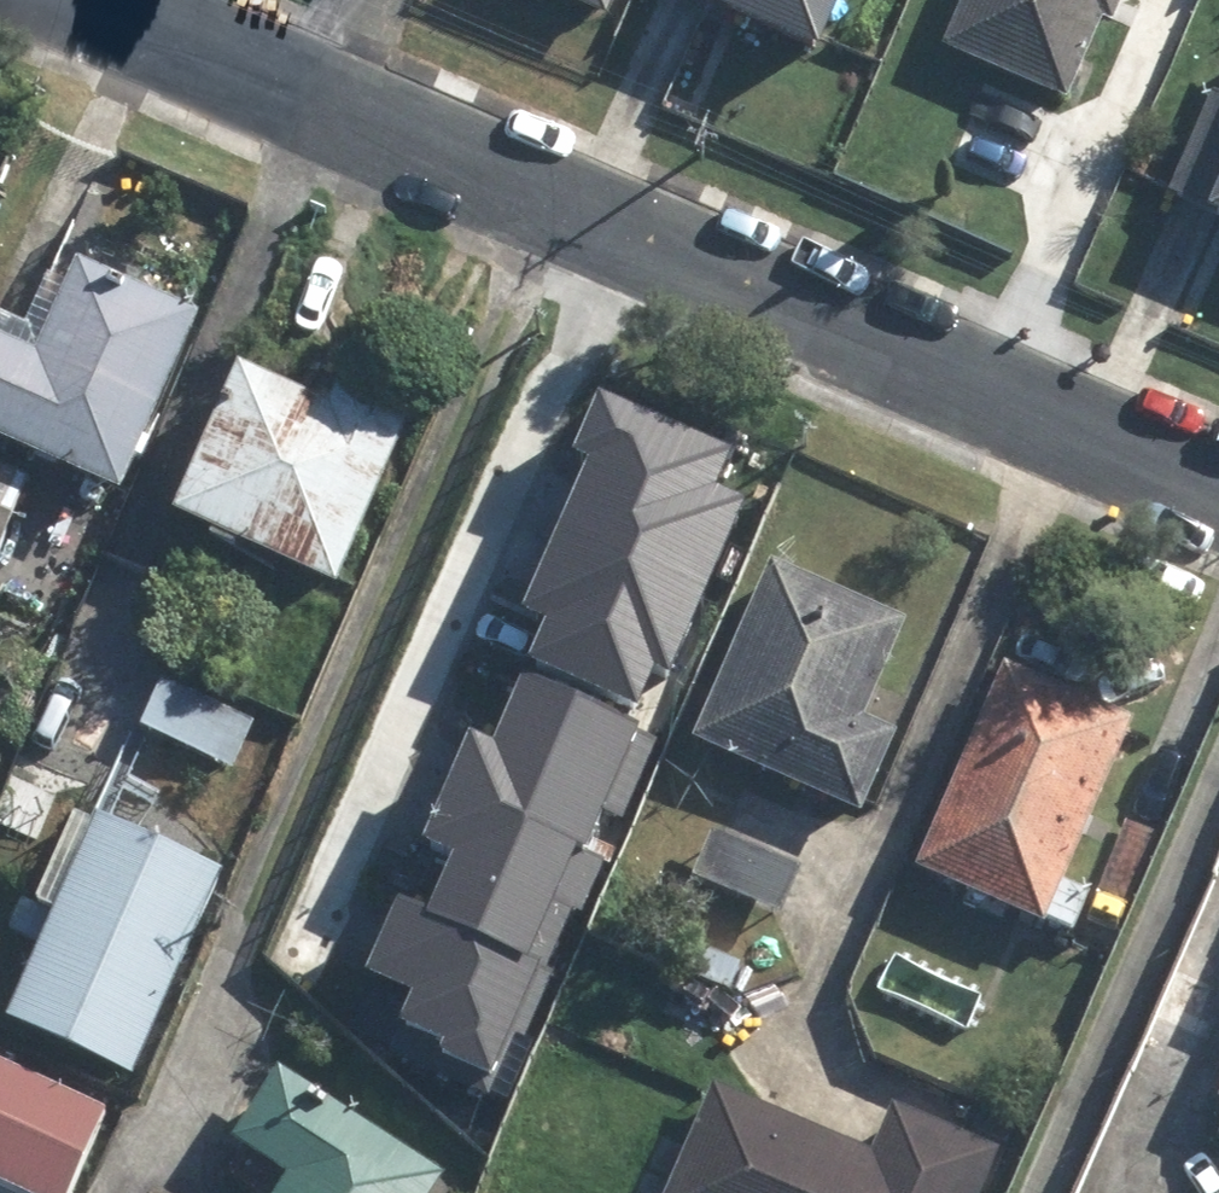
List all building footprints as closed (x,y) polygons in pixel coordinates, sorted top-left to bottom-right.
[(608,25),(619,0),(550,0),(608,25)] [(849,0),(681,0),(703,9),(699,20),(819,70),(849,0)] [(942,57),(1068,111),(1105,27),(1116,31),(1129,0),(967,0),(942,57)] [(1171,198),(1216,218),(1211,229),(1218,232),(1218,93),(1171,198)] [(31,359),(0,346),(0,452),(121,506),(203,323),(73,265),(31,359)] [(340,381),(328,409),(232,369),(167,525),(339,595),(415,412),(340,381)] [(565,510),(712,573),(745,496),(715,482),(731,444),(597,386),(570,448),(589,456),(565,510)] [(530,654),(638,699),(654,660),(672,668),(712,573),(565,510),(525,604),(548,613),(530,654)] [(867,721),(908,623),(770,565),(693,745),(861,816),(896,734),(867,721)] [(1064,880),(1135,716),(1004,660),(914,869),(1044,925),(1047,918),(1076,930),(1092,892),(1064,880)] [(447,779),(581,837),(596,802),(624,815),(658,738),(637,729),(640,721),(523,670),(494,735),(470,725),(447,779)] [(164,681),(141,729),(231,771),(254,723),(164,681)] [(425,914),(554,970),(604,856),(577,845),(581,837),(447,779),(423,832),(455,846),(428,908),(425,914)] [(222,877),(98,823),(8,1027),(132,1081),(222,877)] [(803,864),(712,825),(692,871),(783,910),(803,864)] [(440,1050),(491,1073),(511,1029),(526,1036),(554,970),(425,914),(428,908),(400,896),(368,970),(414,990),(401,1018),(446,1037),(440,1050)] [(0,1070),(0,1189),(9,1192),(73,1192),(107,1115),(0,1070)] [(285,1183),(279,1192),(441,1192),(451,1177),(280,1072),(232,1150),(285,1183)] [(871,1154),(715,1084),(666,1192),(986,1192),(1004,1154),(894,1105),(871,1154)]
